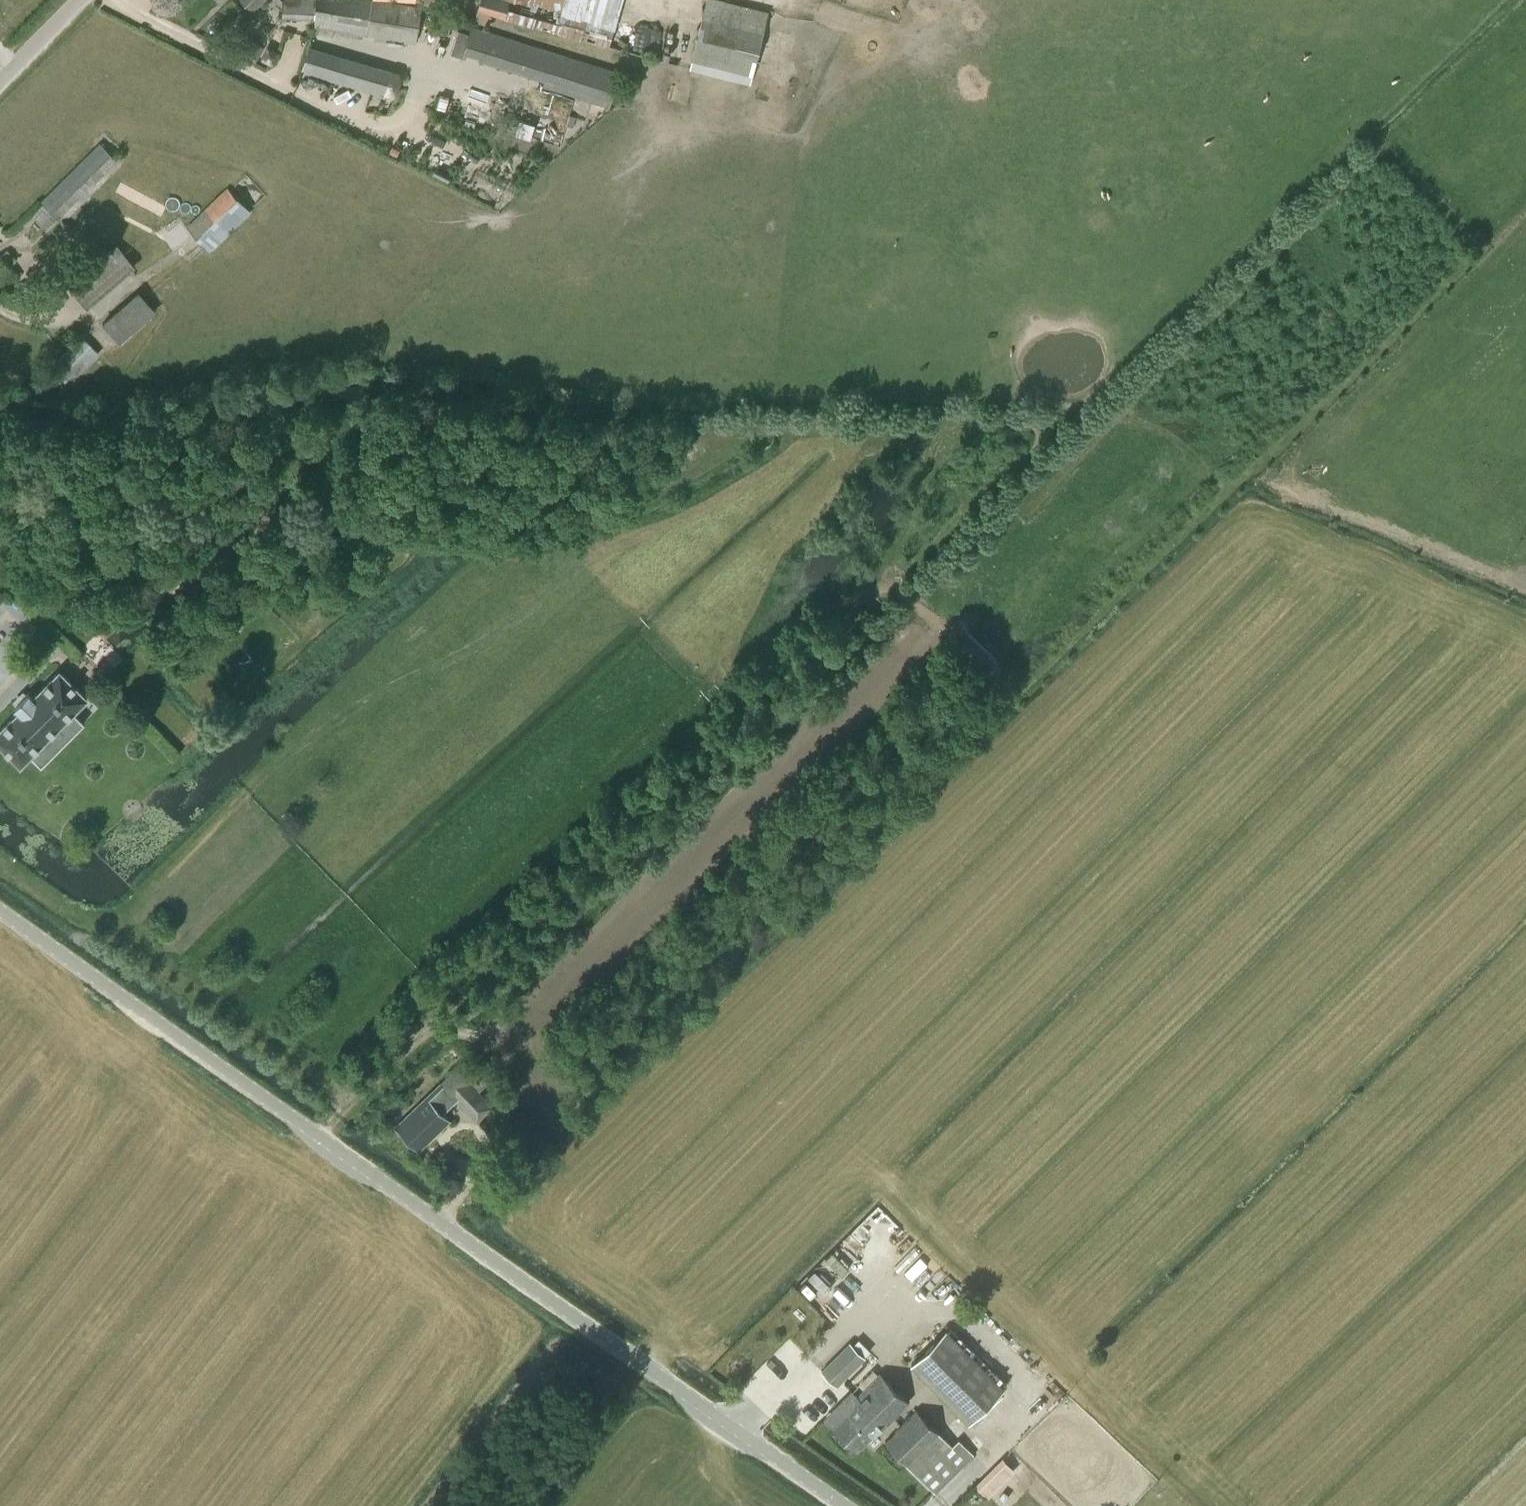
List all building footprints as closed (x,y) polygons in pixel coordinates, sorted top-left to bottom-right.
[(261,0),(244,0),(253,9),(261,0)] [(383,0),(283,0),(282,15),(314,17),(314,26),(416,41),(421,6),(383,0)] [(620,0),(479,0),(474,21),(489,25),(493,13),(607,46),(613,25),(620,0)] [(763,26),(767,10),(729,0),(705,0),(689,67),(749,82),(763,26)] [(609,106),(619,72),(471,26),(469,33),(464,51),(481,56),(480,59),(546,79),(543,86),(609,106)] [(458,30),(451,53),(462,56),(464,51),(469,33),(458,30)] [(46,228),(57,217),(116,159),(100,142),(40,201),(42,202),(31,213),(46,228)] [(391,145),(388,152),(396,156),(399,148),(391,145)] [(439,153),(435,160),(449,167),(452,160),(439,153)] [(210,250),(251,211),(228,188),(188,227),(210,250)] [(88,307),(136,266),(116,243),(68,284),(88,307)] [(31,303),(42,292),(30,279),(19,289),(31,303)] [(120,342),(156,311),(138,290),(101,321),(102,323),(91,332),(107,350),(119,340),(120,342)] [(79,372),(98,352),(82,336),(52,367),(66,380),(76,370),(79,372)] [(104,638),(116,627),(109,619),(117,610),(108,601),(87,621),(104,638)] [(60,671),(61,671),(59,669),(58,671),(59,671),(40,690),(40,689),(39,690),(39,691),(33,697),(28,692),(15,705),(20,710),(14,716),(12,717),(13,717),(0,730),(0,743),(20,763),(21,764),(22,763),(32,752),(49,769),(76,743),(58,726),(86,698),(87,697),(86,696),(60,671)] [(492,1105),(478,1090),(485,1083),(464,1061),(396,1126),(418,1149),(450,1119),(443,1112),(456,1099),(476,1120),(492,1105)] [(875,1201),(803,1276),(820,1292),(849,1261),(864,1276),(878,1261),(872,1255),(894,1232),(905,1242),(911,1235),(875,1201)] [(967,1421),(1003,1386),(946,1327),(910,1363),(967,1421)] [(823,1371),(837,1384),(865,1356),(850,1342),(823,1371)] [(882,1426),(908,1401),(880,1373),(854,1398),(856,1400),(850,1406),(847,1403),(831,1419),(835,1422),(832,1424),(856,1448),(880,1424),(882,1426)] [(897,1428),(885,1440),(935,1490),(967,1459),(973,1453),(958,1437),(951,1444),(916,1409),(897,1428)]
